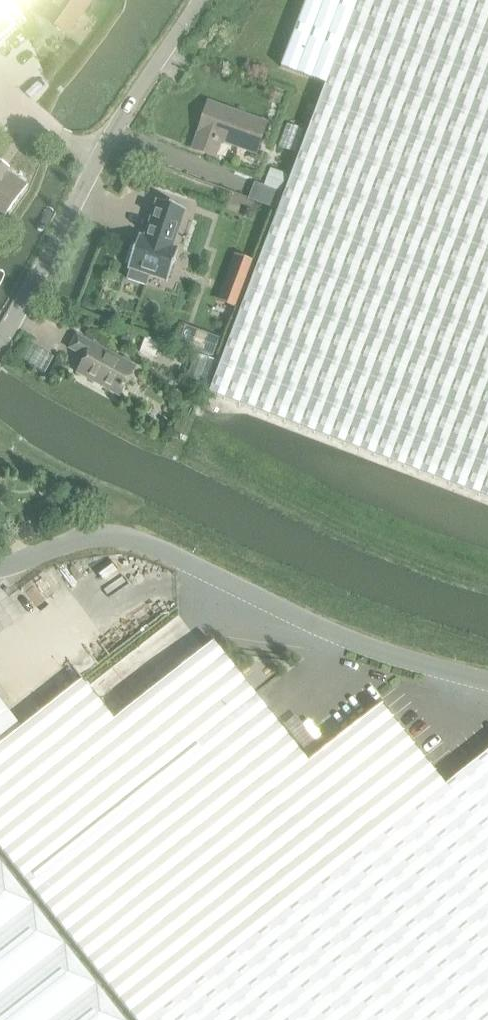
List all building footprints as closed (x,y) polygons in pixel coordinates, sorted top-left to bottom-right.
[(20,16),(8,0),(5,0),(0,4),(0,46),(27,24),(20,16)] [(20,16),(30,8),(23,0),(8,0),(20,16)] [(93,1),(92,0),(55,0),(43,18),(68,36),(93,1)] [(324,87),(325,87),(210,395),(487,500),(487,0),(357,0),(324,87)] [(324,87),(357,0),(307,0),(280,71),(305,80),(324,87)] [(254,155),(265,126),(209,105),(193,150),(211,157),(216,141),(254,155)] [(287,124),(278,147),(295,154),(304,131),(287,124)] [(25,191),(5,176),(7,174),(0,169),(0,225),(25,191)] [(275,210),(288,176),(273,170),(259,203),(275,210)] [(191,196),(163,185),(150,222),(145,219),(133,253),(137,253),(133,263),(151,269),(154,260),(172,266),(183,233),(178,232),(191,196)] [(216,304),(236,311),(254,263),(234,256),(216,304)] [(185,327),(179,345),(213,357),(220,339),(186,327),(185,327)] [(125,329),(120,341),(131,345),(136,334),(125,329)] [(120,397),(135,369),(77,337),(70,349),(86,358),(78,372),(95,381),(95,379),(105,385),(104,388),(120,397)] [(196,355),(187,379),(207,386),(216,362),(197,355),(196,355)] [(0,746),(0,849),(77,946),(308,764),(256,697),(213,643),(114,722),(82,682),(0,746)] [(8,712),(0,701),(0,718),(8,712)] [(77,946),(135,1019),(487,1019),(487,753),(445,787),(382,706),(308,764),(77,946)] [(296,717),(285,725),(307,753),(318,745),(296,717)] [(0,864),(0,1019),(122,1019),(0,864)]
